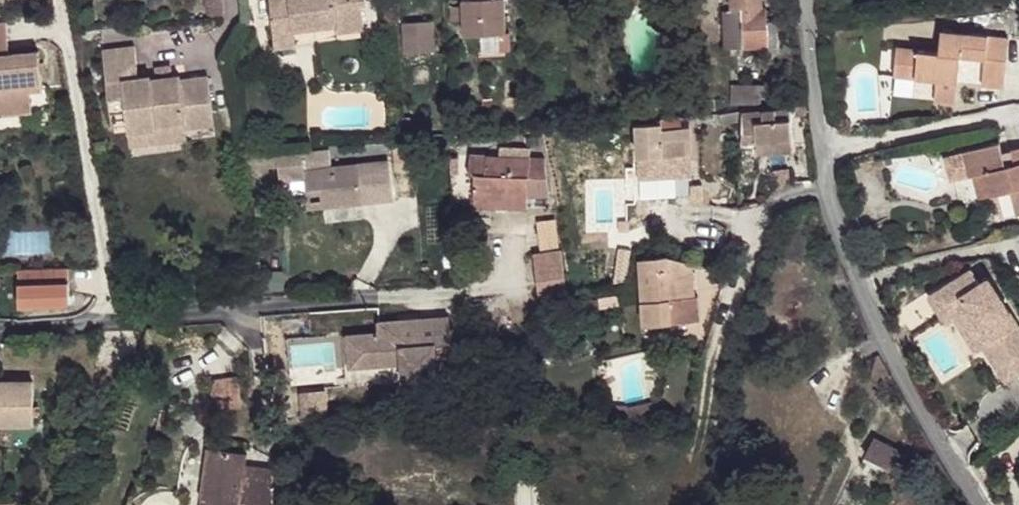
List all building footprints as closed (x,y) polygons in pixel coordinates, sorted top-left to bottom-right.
[(223,0),(205,0),(207,12),(209,15),(224,14),(223,4),(223,0)] [(294,30),(337,25),(337,33),(363,30),(361,5),(366,5),(365,0),(269,0),(271,18),(291,15),(293,30),(294,30)] [(463,5),(463,20),(464,35),(482,34),(483,52),(510,51),(509,33),(506,33),(504,0),(463,0),(463,5)] [(743,47),(775,46),(774,23),(767,23),(766,9),(760,9),(760,0),(732,0),(732,9),(741,9),(743,47)] [(463,20),(463,5),(451,6),(452,20),(463,20)] [(725,48),(743,47),(741,9),(732,9),(723,10),(725,48)] [(291,15),(271,18),(275,48),(296,45),(294,30),(293,30),(291,15)] [(433,21),(403,23),(405,52),(435,50),(433,21)] [(31,112),(29,91),(42,90),(38,51),(9,53),(6,23),(0,23),(0,115),(31,112)] [(1004,87),(1009,38),(941,31),(939,51),(896,47),(894,75),(915,77),(936,80),(934,100),(955,103),(960,55),(984,58),(982,84),(1004,87)] [(180,80),(180,76),(171,77),(158,78),(151,79),(151,76),(138,77),(135,46),(103,50),(108,99),(124,97),(128,132),(157,128),(156,126),(184,123),(184,129),(185,129),(213,126),(208,77),(180,80)] [(157,68),(158,78),(171,77),(169,67),(157,68)] [(915,77),(894,75),(891,96),(912,98),(915,77)] [(733,85),(733,104),(761,104),(761,92),(767,92),(767,85),(733,85)] [(126,111),(124,97),(108,99),(110,113),(126,111)] [(803,105),(793,106),(793,115),(804,114),(803,105)] [(665,116),(665,106),(650,107),(650,117),(665,116)] [(757,141),(792,139),(790,109),(742,112),(743,142),(757,141)] [(721,125),(740,121),(740,111),(719,114),(721,125)] [(637,124),(638,157),(690,154),(689,126),(680,127),(680,116),(661,117),(661,122),(637,124)] [(157,128),(128,132),(130,147),(187,140),(185,129),(184,129),(184,123),(156,126),(157,128)] [(757,153),(793,151),(792,139),(757,141),(757,153)] [(1011,150),(1012,154),(1003,157),(999,142),(944,157),(950,181),(973,176),(986,173),(992,196),(1010,191),(1016,215),(1016,216),(1017,215),(1018,215),(1018,148),(1011,150)] [(250,158),(251,169),(279,165),(280,179),(305,176),(306,190),(322,188),(324,206),(393,199),(389,162),(331,168),(329,150),(250,158)] [(544,159),(470,154),(469,173),(475,174),(473,206),(527,208),(527,196),(548,197),(544,159)] [(774,171),(776,189),(783,184),(790,182),(789,168),(774,171)] [(986,173),(973,176),(979,199),(992,196),(986,173)] [(305,176),(280,179),(282,192),(306,190),(305,176)] [(322,188),(306,190),(308,208),(324,206),(322,188)] [(271,204),(255,206),(257,216),(272,214),(271,204)] [(5,233),(5,256),(45,256),(45,233),(5,233)] [(533,254),(539,295),(566,292),(561,251),(533,254)] [(640,260),(645,325),(696,321),(698,320),(699,318),(697,296),(693,296),(691,263),(666,255),(643,258),(640,260)] [(18,269),(19,306),(69,304),(68,267),(18,269)] [(937,291),(949,310),(963,302),(980,329),(974,333),(983,347),(997,338),(1002,346),(997,349),(1015,376),(1018,374),(1018,327),(987,278),(979,283),(970,270),(937,291)] [(980,329),(963,302),(949,310),(937,291),(928,296),(946,323),(953,318),(975,352),(983,347),(974,333),(980,329)] [(621,305),(620,295),(589,300),(590,310),(621,305)] [(379,333),(359,334),(361,367),(401,364),(402,381),(437,378),(435,358),(451,357),(448,317),(413,319),(414,327),(404,328),(403,320),(378,322),(379,333)] [(413,319),(403,320),(404,328),(414,327),(413,319)] [(479,329),(470,335),(482,351),(491,345),(479,329)] [(361,367),(359,334),(347,335),(349,368),(361,367)] [(983,347),(1005,382),(1015,376),(997,349),(1002,346),(997,338),(983,347)] [(491,345),(482,351),(492,365),(501,359),(491,345)] [(210,380),(213,410),(241,407),(240,401),(239,389),(238,377),(210,380)] [(33,381),(0,381),(0,425),(33,425),(33,381)] [(252,398),(251,387),(239,389),(240,401),(252,398)] [(613,406),(613,415),(654,417),(655,404),(627,408),(613,406)] [(604,414),(613,415),(613,406),(605,406),(604,414)] [(891,467),(899,451),(875,439),(866,454),(891,467)] [(209,449),(203,498),(218,500),(218,504),(272,504),(272,471),(245,467),(247,454),(209,449)]
